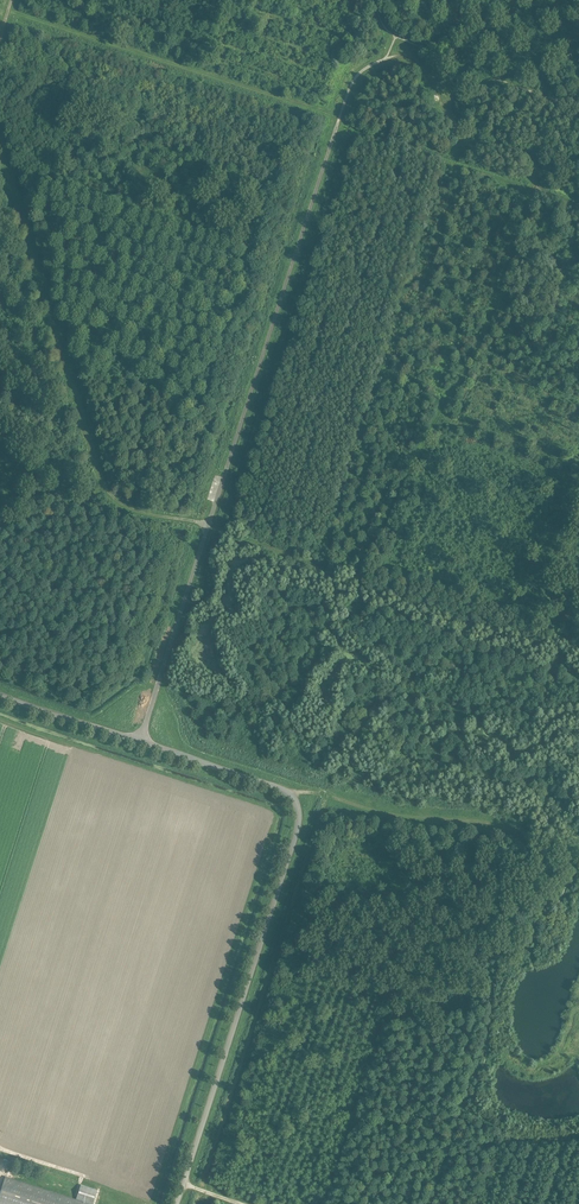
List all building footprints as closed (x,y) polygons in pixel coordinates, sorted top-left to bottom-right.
[(31,345),(36,351),(45,343),(39,337),(31,345)] [(93,1189),(83,1187),(78,1184),(77,1189),(84,1193),(74,1191),(73,1196),(0,1179),(0,1203),(34,1203),(35,1203),(37,1203),(89,1203),(93,1189)]
